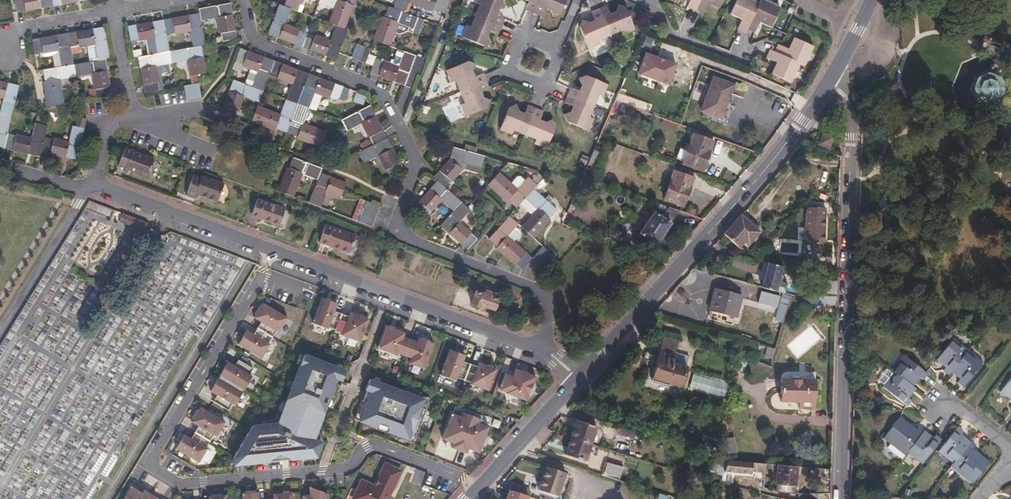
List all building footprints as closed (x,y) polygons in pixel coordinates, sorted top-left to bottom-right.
[(54,5),(53,0),(16,0),(18,12),(54,5)] [(284,5),(280,4),(269,33),(337,58),(348,29),(346,28),(354,5),(353,4),(354,0),(336,0),(329,22),(336,25),(331,39),(312,33),(308,32),(286,23),(291,8),(298,10),(302,2),(303,2),(304,0),(286,0),(284,5)] [(391,45),(396,32),(399,22),(414,28),(413,31),(419,34),(425,19),(406,11),(410,2),(433,11),(434,9),(445,13),(449,0),(397,0),(395,7),(389,6),(384,18),(383,17),(375,39),(391,45)] [(467,23),(462,34),(485,44),(491,41),(489,34),(492,29),(501,32),(507,17),(498,13),(501,6),(508,4),(505,0),(478,0),(481,2),(479,9),(482,10),(478,19),(475,17),(472,25),(467,23)] [(531,0),(528,9),(543,15),(546,7),(552,9),(555,16),(562,13),(567,0),(530,0),(531,0)] [(691,3),(688,8),(704,15),(710,4),(713,5),(712,7),(720,10),(725,0),(692,0),(691,3)] [(774,26),(782,10),(762,0),(760,4),(751,0),(739,0),(731,16),(740,20),(741,18),(743,20),(738,32),(746,36),(748,32),(756,35),(762,23),(764,25),(764,26),(772,30),(774,26)] [(201,12),(203,20),(217,18),(220,32),(222,32),(223,41),(237,38),(231,3),(200,9),(201,12)] [(624,34),(636,29),(627,7),(620,5),(617,11),(612,13),(608,5),(592,11),(596,20),(590,22),(584,19),(581,26),(590,48),(601,44),(600,39),(606,37),(605,33),(614,30),(615,33),(622,30),(624,34)] [(195,46),(202,45),(206,44),(203,20),(201,12),(165,19),(168,34),(192,30),(195,46)] [(308,32),(312,33),(317,18),(314,16),(308,32)] [(159,53),(171,50),(168,34),(165,19),(129,26),(131,40),(140,38),(140,40),(156,37),(159,53)] [(409,30),(413,31),(414,28),(399,22),(396,32),(402,34),(409,30)] [(104,26),(69,32),(71,46),(80,45),(80,46),(87,45),(96,43),(99,59),(106,59),(110,58),(104,26)] [(60,50),(63,66),(74,64),(72,52),(71,47),(71,46),(69,32),(34,38),(36,53),(60,50)] [(804,66),(813,47),(794,37),(790,45),(792,46),(790,50),(777,44),(774,52),(769,50),(766,58),(777,64),(776,67),(774,66),(771,75),(790,84),(800,65),(804,66)] [(87,45),(90,61),(99,59),(96,43),(87,45)] [(353,57),(367,62),(369,55),(372,48),(358,43),(353,57)] [(171,50),(173,63),(187,60),(192,84),(185,85),(188,100),(202,98),(198,75),(206,73),(202,45),(195,46),(171,50)] [(257,70),(252,86),(264,90),(270,74),(275,60),(241,47),(236,61),(244,64),(243,65),(257,70)] [(156,65),(173,63),(171,50),(159,53),(153,54),(147,55),(139,57),(145,92),(160,89),(156,65)] [(397,50),(393,62),(399,64),(403,52),(397,50)] [(369,55),(367,62),(374,65),(371,72),(405,85),(411,70),(416,55),(405,51),(400,65),(369,55)] [(637,75),(669,84),(676,62),(644,52),(637,75)] [(420,71),(424,58),(416,55),(412,69),(420,71)] [(74,64),(76,76),(93,74),(98,97),(113,94),(106,59),(99,59),(90,61),(74,64)] [(461,103),(466,114),(487,106),(490,98),(484,96),(481,90),(489,87),(483,71),(475,75),(473,69),(476,62),(469,59),(447,68),(451,80),(455,78),(458,84),(462,84),(465,91),(462,93),(465,101),(461,103)] [(310,72),(275,60),(270,74),(277,76),(277,77),(291,83),(286,98),(298,103),(310,72)] [(74,64),(63,66),(44,69),(46,81),(43,81),(47,106),(65,102),(61,79),(76,76),(74,64)] [(411,70),(405,85),(412,88),(417,73),(411,70)] [(351,88),(310,72),(298,103),(310,107),(316,92),(338,100),(339,96),(347,98),(351,88)] [(983,101),(989,103),(999,98),(1003,87),(1000,78),(994,76),(990,74),(982,75),(977,77),(973,88),(978,99),(983,101)] [(609,85),(587,75),(580,78),(583,84),(580,90),(572,87),(566,101),(574,105),(571,110),(565,113),(568,121),(589,130),(595,118),(589,116),(593,109),(590,107),(593,99),(596,100),(599,94),(604,96),(609,85)] [(722,118),(734,85),(715,78),(703,110),(722,118)] [(264,90),(252,86),(233,79),(221,113),(236,118),(239,110),(240,111),(245,96),(260,101),(264,90)] [(0,113),(0,114),(12,116),(20,85),(0,80),(0,97),(4,98),(0,113)] [(619,92),(616,99),(646,110),(649,103),(619,92)] [(281,113),(259,104),(253,121),(277,130),(278,128),(288,132),(298,103),(286,98),(281,113)] [(310,107),(298,103),(288,132),(299,136),(298,138),(321,147),(327,130),(305,121),(310,107)] [(343,119),(346,127),(348,130),(362,123),(369,137),(370,136),(374,144),(388,137),(371,104),(343,119)] [(521,110),(519,104),(512,107),(503,129),(513,134),(516,129),(522,131),(524,128),(533,132),(532,135),(538,138),(536,143),(548,148),(558,125),(554,119),(548,122),(542,119),(545,111),(530,105),(527,113),(521,110)] [(4,147),(8,133),(12,116),(0,114),(0,146),(4,147)] [(88,118),(79,116),(76,126),(85,129),(88,118)] [(41,151),(45,136),(47,125),(42,123),(37,122),(33,137),(18,133),(17,135),(8,133),(4,147),(41,156),(41,151)] [(85,129),(76,126),(73,126),(69,140),(55,137),(55,138),(45,136),(41,151),(77,160),(85,129)] [(829,149),(834,137),(822,131),(817,144),(829,149)] [(703,170),(713,142),(695,134),(684,163),(703,170)] [(404,169),(388,137),(374,144),(359,152),(365,162),(378,156),(386,169),(387,169),(391,176),(404,169)] [(156,159),(126,147),(119,165),(149,176),(156,159)] [(435,176),(438,180),(446,186),(452,179),(453,180),(469,163),(483,167),(486,156),(454,147),(451,157),(435,176)] [(595,149),(589,163),(595,165),(601,152),(595,149)] [(303,173),(318,179),(321,171),(322,168),(293,157),(289,167),(287,166),(279,189),(294,195),(303,173)] [(695,172),(681,167),(679,172),(693,177),(695,172)] [(321,171),(318,179),(309,201),(320,206),(326,191),(342,197),(347,182),(321,171)] [(695,178),(693,177),(679,172),(675,171),(665,199),(684,206),(695,178)] [(525,198),(535,188),(537,185),(534,182),(528,177),(519,188),(501,172),(489,185),(507,201),(508,199),(517,207),(525,198)] [(218,200),(224,182),(204,175),(203,177),(194,174),(187,194),(195,198),(197,193),(218,200)] [(534,182),(537,185),(545,177),(542,174),(534,182)] [(444,212),(449,217),(462,202),(458,197),(452,192),(446,186),(438,180),(414,206),(424,217),(431,210),(432,211),(442,200),(449,206),(444,212)] [(452,192),(458,197),(463,192),(457,187),(452,192)] [(558,209),(535,188),(525,198),(537,208),(522,226),(535,238),(551,219),(550,217),(558,209)] [(280,225),(286,207),(258,198),(252,215),(280,225)] [(372,227),(380,205),(360,198),(352,219),(372,227)] [(462,202),(449,217),(441,225),(468,249),(478,238),(472,233),(473,232),(462,221),(471,210),(462,202)] [(656,211),(641,231),(656,243),(672,223),(656,211)] [(524,267),(533,258),(509,236),(519,224),(510,215),(491,238),(499,245),(497,247),(516,264),(518,262),(524,267)] [(759,232),(741,215),(724,234),(737,246),(746,236),(752,240),(759,232)] [(823,244),(825,217),(806,216),(805,243),(823,244)] [(350,252),(356,234),(326,224),(320,242),(350,252)] [(543,246),(533,258),(544,267),(554,256),(543,246)] [(544,269),(539,265),(536,268),(529,263),(521,272),(534,282),(544,269)] [(767,263),(761,287),(776,291),(782,267),(767,263)] [(824,296),(836,296),(836,281),(824,281),(824,296)] [(736,318),(742,295),(713,288),(708,311),(736,318)] [(476,290),(471,303),(481,307),(482,305),(494,309),(499,298),(494,296),(495,293),(486,290),(485,293),(476,290)] [(767,305),(769,294),(770,292),(761,290),(757,303),(767,305)] [(779,296),(769,294),(767,305),(774,307),(776,300),(778,301),(779,296)] [(320,298),(311,325),(360,341),(368,318),(349,312),(347,316),(334,312),(337,303),(320,298)] [(246,330),(238,345),(263,359),(287,316),(262,302),(253,317),(261,322),(254,334),(246,330)] [(425,369),(432,343),(404,335),(405,331),(383,325),(377,350),(409,359),(408,364),(425,369)] [(677,340),(662,335),(659,347),(673,352),(677,340)] [(951,373),(968,350),(954,338),(936,360),(945,368),(943,371),(948,375),(951,373)] [(673,352),(659,347),(649,380),(666,385),(667,382),(678,386),(684,367),(670,363),(673,352)] [(462,362),(465,355),(448,349),(439,376),(455,381),(456,380),(489,391),(497,368),(479,362),(477,367),(462,362)] [(984,363),(968,350),(951,373),(960,380),(957,383),(963,387),(984,363)] [(250,421),(237,461),(319,464),(326,441),(322,440),(344,367),(303,354),(286,408),(287,401),(280,422),(250,421)] [(903,355),(891,369),(894,372),(913,386),(920,377),(923,380),(927,375),(903,355)] [(227,361),(211,393),(238,406),(255,369),(238,360),(235,365),(227,361)] [(497,391),(526,402),(535,376),(513,368),(511,375),(504,372),(497,391)] [(913,386),(894,372),(883,386),(907,406),(912,400),(909,398),(916,389),(913,386)] [(804,403),(804,409),(811,409),(814,408),(814,379),(780,378),(780,402),(798,402),(804,403)] [(1000,392),(1010,401),(1010,378),(1000,392)] [(368,379),(354,423),(412,442),(427,398),(368,379)] [(184,434),(175,450),(200,463),(214,436),(218,437),(227,421),(199,406),(190,422),(198,426),(192,438),(184,434)] [(452,443),(451,447),(479,456),(490,422),(461,413),(460,416),(450,413),(441,440),(452,443)] [(907,453),(925,431),(919,426),(916,429),(901,417),(883,438),(891,445),(886,451),(900,462),(907,453)] [(576,420),(570,437),(592,444),(597,426),(576,420)] [(635,431),(620,426),(615,440),(630,445),(635,431)] [(952,465),(970,443),(961,437),(963,433),(959,430),(939,455),(952,465)] [(933,437),(925,431),(907,453),(922,464),(941,440),(935,435),(933,437)] [(592,444),(570,437),(565,455),(587,462),(592,444)] [(727,454),(737,452),(734,437),(723,439),(727,454)] [(975,448),(970,443),(952,465),(950,468),(972,485),(990,463),(973,451),(975,448)] [(912,465),(916,461),(908,454),(904,458),(912,465)] [(764,464),(728,461),(723,472),(748,475),(749,472),(764,473),(764,471),(764,464)] [(607,462),(603,474),(620,479),(623,468),(607,462)] [(401,471),(385,463),(374,485),(361,479),(352,498),(387,498),(401,471)] [(764,464),(764,471),(777,473),(777,465),(764,464)] [(719,474),(720,467),(711,465),(710,472),(719,474)] [(795,493),(796,466),(777,465),(777,473),(776,491),(795,493)] [(566,472),(545,466),(538,489),(558,496),(566,472)] [(302,495),(309,495),(309,489),(320,488),(320,479),(302,480),(302,495)] [(511,481),(508,489),(528,496),(531,489),(511,481)] [(129,486),(123,498),(159,498),(129,486)] [(508,489),(505,498),(527,498),(528,496),(508,489)] [(310,496),(302,496),(302,498),(329,498),(329,490),(310,490),(310,496)] [(293,491),(272,493),(272,497),(260,498),(259,492),(242,493),(242,498),(294,498),(293,491)]
